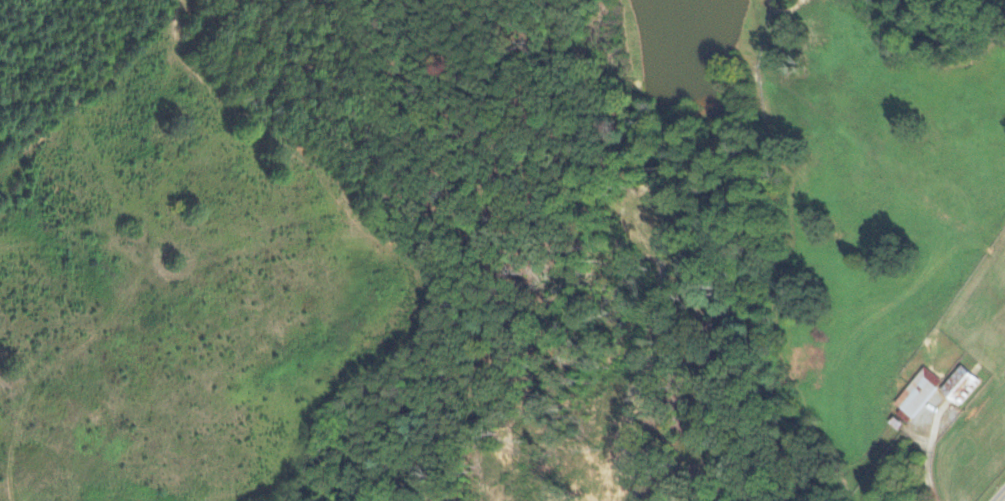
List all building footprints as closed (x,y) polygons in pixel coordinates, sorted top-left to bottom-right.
[(939,392),(959,408),(980,382),(960,366),(939,392)] [(913,420),(942,383),(924,368),(894,405),(913,420)]
